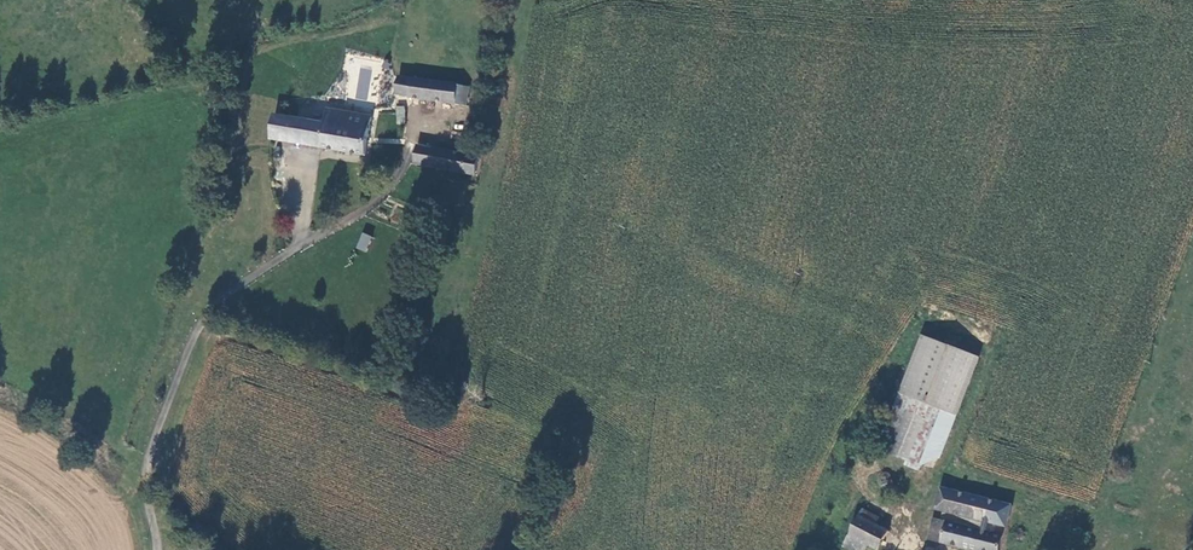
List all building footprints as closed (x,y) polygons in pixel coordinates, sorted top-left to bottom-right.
[(463,104),(466,85),(396,73),(394,90),(404,92),(404,95),(463,104)] [(396,124),(405,124),(405,106),(396,106),(396,124)] [(363,157),(371,116),(325,108),(322,124),(317,149),(363,157)] [(268,140),(317,149),(322,124),(272,115),(268,140)] [(463,175),(467,154),(414,145),(411,165),(463,175)] [(474,177),(478,156),(467,154),(463,175),(474,177)] [(367,252),(372,236),(360,233),(356,249),(367,252)] [(882,450),(925,466),(946,410),(959,414),(979,357),(924,337),(882,450)] [(895,480),(891,480),(892,476),(891,473),(889,471),(886,470),(883,471),(881,474),(880,477),(882,480),(885,482),(883,482),(883,490),(895,489),(895,480)] [(1014,501),(942,484),(935,509),(979,521),(979,527),(946,520),(940,542),(971,549),(1002,549),(1007,531),(999,528),(1000,525),(1008,526),(1014,501)] [(859,511),(842,549),(844,549),(866,549),(868,547),(876,549),(881,549),(889,533),(876,526),(878,518),(859,511)] [(940,542),(946,520),(927,515),(921,537),(940,542)]
